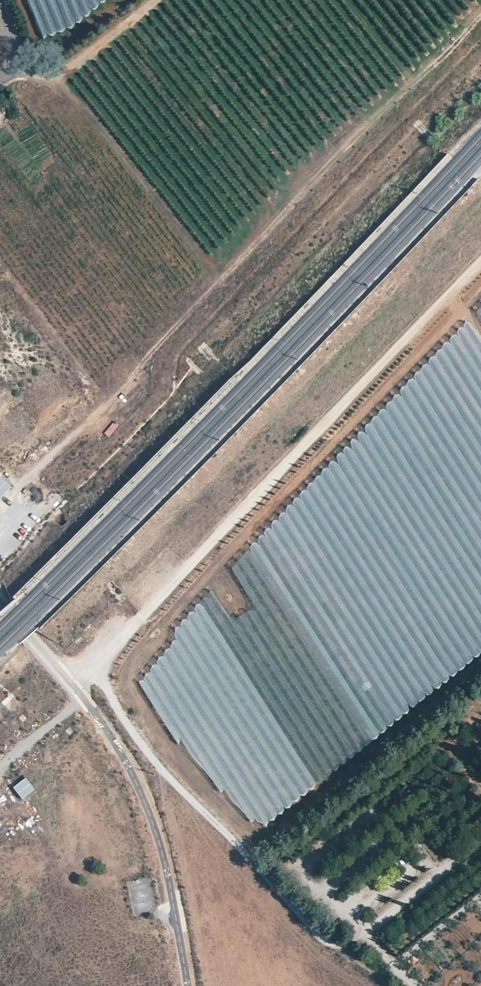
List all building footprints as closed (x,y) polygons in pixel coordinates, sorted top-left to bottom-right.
[(37,38),(68,29),(105,0),(26,0),(37,38)] [(114,421),(104,432),(108,436),(118,425),(114,421)] [(172,643),(191,619),(179,609),(163,628),(159,633),(172,643)] [(155,639),(137,662),(146,670),(165,646),(155,639)]
